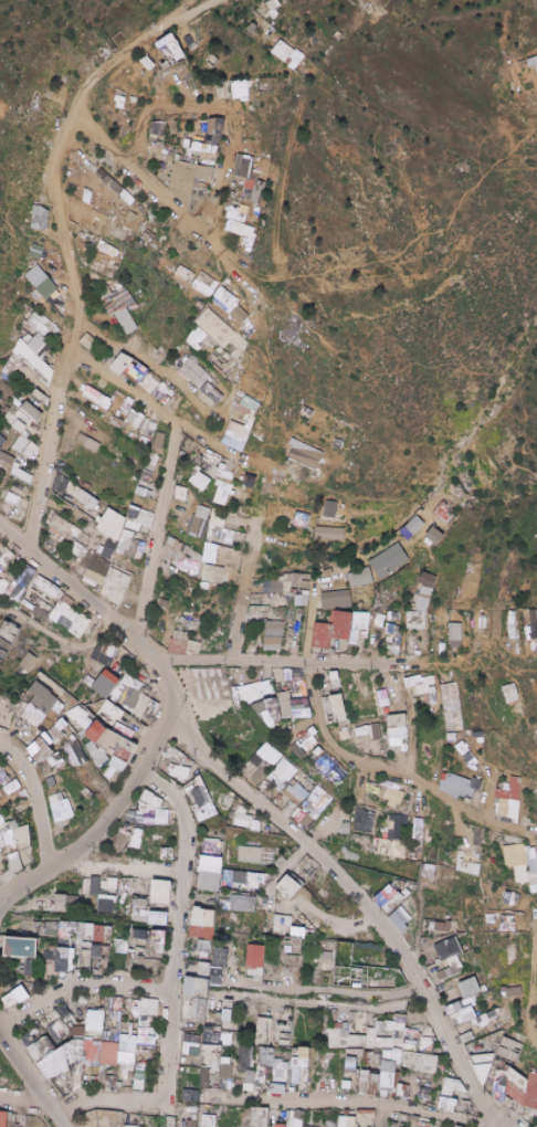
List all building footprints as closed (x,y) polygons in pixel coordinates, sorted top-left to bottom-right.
[(283,9),(279,0),(274,0),(266,4),(271,15),(283,9)] [(162,42),(172,65),(189,58),(178,35),(162,42)] [(296,51),(282,40),(272,52),(286,64),(296,51)] [(141,62),(150,71),(156,65),(146,56),(141,62)] [(115,107),(124,110),(127,98),(118,96),(115,107)] [(211,133),(226,134),(227,119),(212,118),(211,133)] [(153,134),(165,137),(168,125),(156,122),(153,134)] [(220,146),(196,145),(195,159),(219,161),(220,146)] [(235,180),(251,180),(252,156),(236,155),(235,180)] [(218,168),(175,161),(169,199),(193,202),(196,179),(216,182),(218,168)] [(244,187),(242,202),(263,203),(265,182),(253,181),(253,188),(244,187)] [(35,210),(40,210),(43,211),(43,228),(39,227),(36,227),(34,227),(34,225),(35,210)] [(102,232),(124,242),(129,229),(108,220),(102,232)] [(225,231),(250,239),(254,228),(228,220),(225,231)] [(43,271),(43,296),(27,276),(27,274),(36,266),(42,273),(43,271)] [(217,283),(201,271),(191,286),(206,297),(217,283)] [(254,319),(224,287),(212,298),(242,330),(254,319)] [(30,295),(34,289),(41,296),(35,302),(30,295)] [(31,316),(34,312),(35,310),(35,309),(43,317),(43,320),(41,324),(42,324),(38,328),(35,330),(29,324),(27,322),(31,316)] [(116,314),(126,336),(137,331),(127,309),(116,314)] [(225,347),(236,334),(207,309),(196,322),(225,347)] [(185,342),(196,351),(207,336),(196,327),(185,342)] [(96,340),(86,333),(79,344),(89,351),(96,340)] [(115,367),(141,386),(151,372),(126,352),(115,367)] [(55,374),(61,374),(62,358),(45,357),(45,367),(56,367),(55,374)] [(199,389),(211,377),(191,358),(179,371),(199,389)] [(221,388),(212,380),(196,397),(211,410),(218,402),(214,397),(221,388)] [(113,398),(86,387),(82,398),(109,409),(113,398)] [(255,417),(261,404),(244,396),(238,410),(255,417)] [(21,410),(36,424),(44,415),(29,401),(21,410)] [(127,424),(140,429),(146,416),(133,410),(127,424)] [(143,431),(155,435),(158,423),(146,419),(143,431)] [(15,429),(25,434),(29,425),(19,420),(15,429)] [(222,444),(243,452),(252,431),(231,422),(222,444)] [(33,463),(40,447),(34,445),(38,438),(23,432),(17,445),(25,449),(21,458),(33,463)] [(102,443),(80,434),(76,444),(98,453),(102,443)] [(325,454),(293,440),(286,457),(317,471),(325,454)] [(12,466),(15,459),(0,452),(0,461),(12,466)] [(156,469),(145,466),(142,474),(153,478),(156,469)] [(211,479),(195,472),(189,484),(205,492),(211,479)] [(77,501),(84,492),(71,481),(64,490),(77,501)] [(230,484),(217,482),(213,504),(227,506),(230,484)] [(186,501),(187,488),(176,487),(175,501),(186,501)] [(102,500),(85,492),(79,503),(96,512),(102,500)] [(19,496),(9,493),(6,504),(16,507),(19,496)] [(455,514),(442,502),(432,513),(445,525),(455,514)] [(189,533),(198,535),(203,518),(207,519),(210,509),(198,505),(189,533)] [(149,512),(131,507),(125,528),(144,533),(149,512)] [(114,561),(128,516),(108,510),(99,538),(108,541),(102,558),(114,561)] [(310,515),(295,512),(291,527),(307,530),(310,515)] [(67,537),(73,524),(54,515),(48,529),(67,537)] [(415,536),(426,524),(417,516),(406,527),(415,536)] [(90,538),(74,527),(67,538),(82,549),(90,538)] [(346,528),(316,527),(316,540),(345,541),(346,528)] [(437,546),(445,536),(433,527),(426,537),(437,546)] [(59,537),(51,533),(43,547),(52,551),(59,537)] [(118,555),(139,560),(143,544),(122,539),(118,555)] [(0,542),(0,577),(16,553),(0,542)] [(199,573),(204,550),(165,542),(160,565),(199,573)] [(377,578),(409,563),(400,544),(369,559),(377,578)] [(81,566),(100,575),(107,561),(88,551),(81,566)] [(200,582),(224,584),(225,568),(202,566),(200,582)] [(122,605),(130,575),(111,570),(104,600),(122,605)] [(349,573),(350,587),(372,585),(370,571),(349,573)] [(408,612),(404,625),(421,631),(438,577),(425,573),(413,613),(408,612)] [(57,587),(48,580),(42,589),(51,595),(57,587)] [(26,591),(9,585),(5,596),(22,603),(26,591)] [(322,593),(323,610),(352,608),(351,591),(322,593)] [(75,602),(63,595),(49,620),(81,639),(92,621),(71,609),(75,602)] [(49,614),(35,606),(31,613),(45,621),(49,614)] [(314,623),(313,652),(331,653),(332,640),(350,641),(350,630),(369,631),(369,613),(335,612),(334,624),(314,623)] [(284,623),(267,622),(266,650),(284,651),(284,623)] [(449,648),(461,648),(462,624),(449,624),(449,648)] [(400,625),(387,625),(387,655),(399,655),(400,625)] [(0,629),(0,641),(12,645),(16,635),(0,629)] [(185,654),(188,633),(172,631),(170,652),(185,654)] [(186,653),(199,656),(202,643),(188,640),(186,653)] [(119,650),(108,645),(99,664),(110,669),(119,650)] [(18,666),(28,673),(38,660),(28,652),(18,666)] [(303,669),(285,670),(286,684),(292,684),(292,697),(304,697),(303,669)] [(94,683),(87,677),(83,682),(104,700),(119,682),(105,670),(94,683)] [(33,700),(48,715),(61,702),(39,682),(31,691),(36,696),(33,700)]
